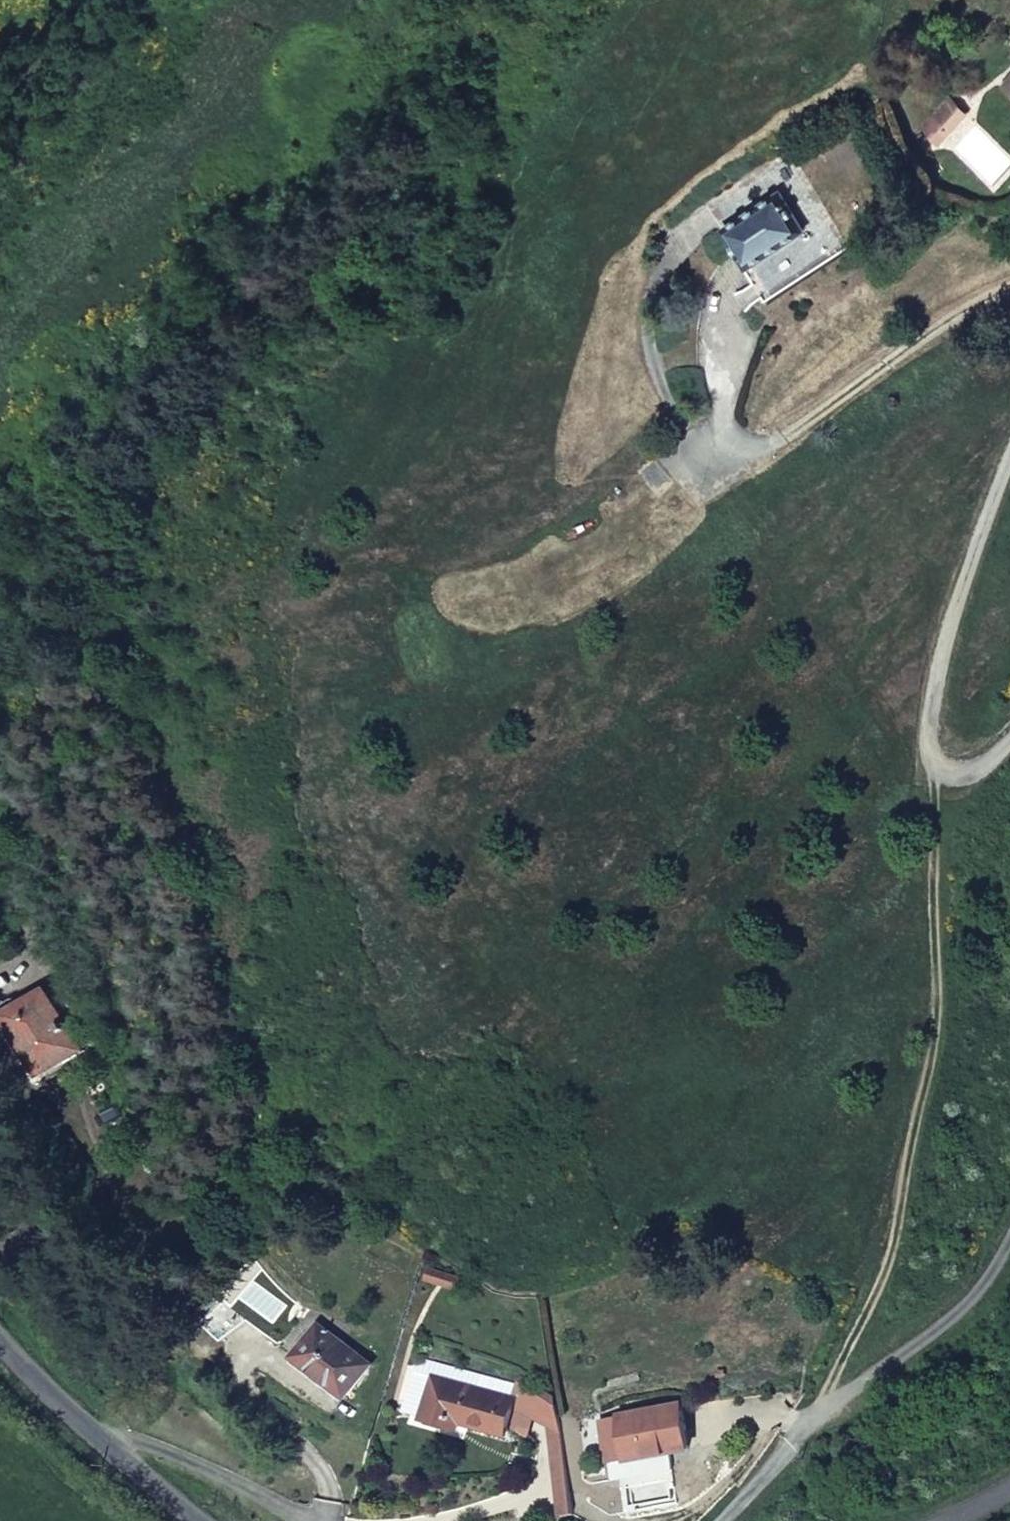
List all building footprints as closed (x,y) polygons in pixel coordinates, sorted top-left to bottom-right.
[(935,141),(965,112),(945,95),(919,124),(935,141)] [(746,267),(805,228),(779,189),(720,228),(746,267)] [(83,1049),(71,1031),(83,1023),(77,1014),(80,1012),(62,983),(46,993),(44,991),(6,1016),(44,1074),(83,1049)] [(373,1365),(320,1325),(296,1358),(312,1370),(314,1368),(333,1383),(331,1384),(348,1397),(373,1365)] [(433,1375),(434,1374),(435,1374),(516,1396),(519,1385),(481,1373),(431,1360),(421,1357),(407,1406),(410,1412),(423,1416),(433,1375)] [(333,1383),(314,1368),(312,1370),(331,1384),(333,1383)] [(507,1429),(513,1409),(547,1425),(562,1433),(558,1404),(519,1385),(516,1396),(435,1374),(433,1375),(423,1416),(422,1419),(451,1427),(455,1415),(507,1429)] [(690,1450),(681,1405),(620,1415),(621,1417),(602,1421),(610,1463),(628,1460),(628,1461),(690,1450)] [(507,1429),(455,1415),(451,1427),(457,1429),(459,1421),(506,1434),(507,1429)] [(576,1514),(562,1433),(547,1425),(563,1517),(576,1514)]
